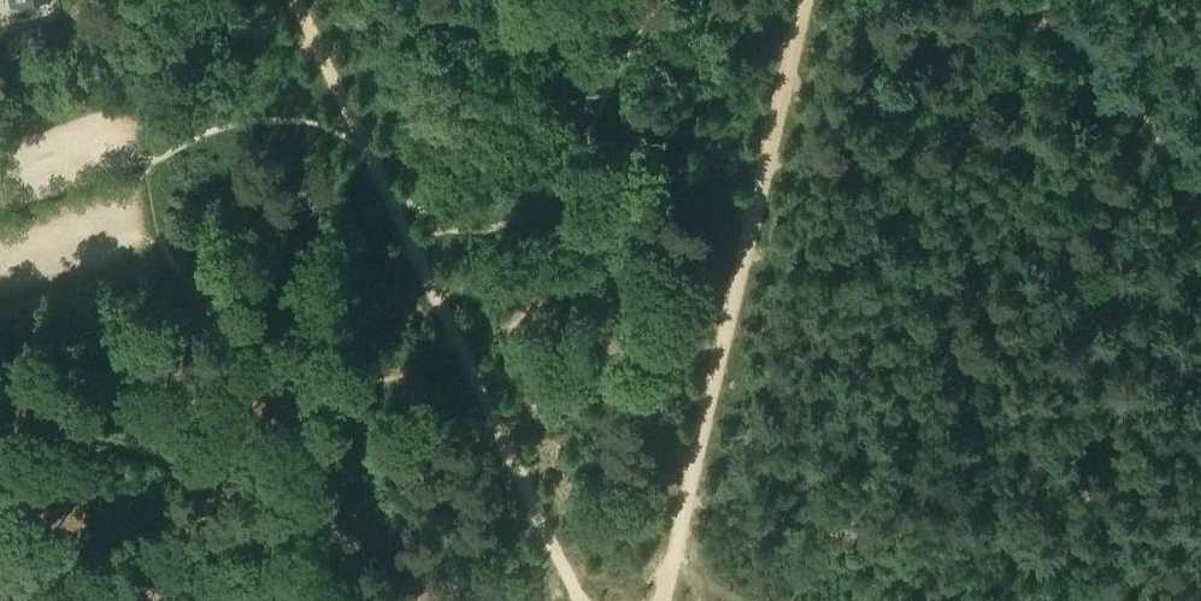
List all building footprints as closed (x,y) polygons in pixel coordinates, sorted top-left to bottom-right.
[(44,20),(5,32),(10,52),(50,40),(44,20)]
